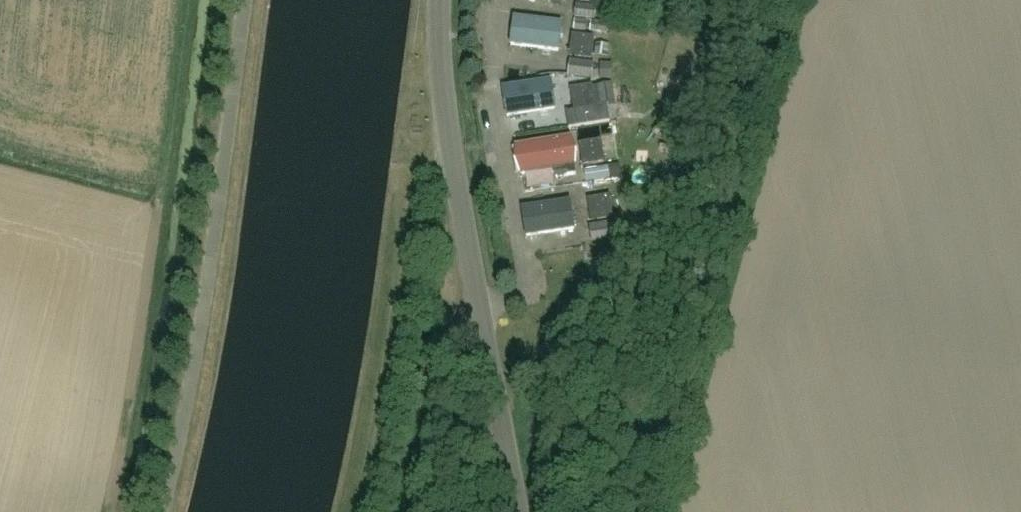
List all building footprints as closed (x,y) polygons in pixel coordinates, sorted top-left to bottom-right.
[(596,21),(597,6),(577,4),(575,18),(596,21)] [(511,47),(558,53),(562,24),(515,18),(511,47)] [(603,49),(604,41),(594,40),(594,37),(573,34),(570,55),(592,58),(593,48),(603,49)] [(593,80),(595,63),(571,60),(568,77),(593,80)] [(556,111),(551,82),(504,89),(508,119),(556,111)] [(601,105),(615,103),(612,84),(598,86),(601,105)] [(574,109),(596,105),(592,85),(571,88),(574,109)] [(572,132),(514,141),(518,168),(576,159),(572,132)] [(584,165),(605,161),(601,140),(580,143),(584,165)] [(607,145),(615,161),(624,157),(616,141),(607,145)] [(592,220),(614,216),(610,195),(589,199),(592,220)] [(576,231),(571,202),(523,209),(528,238),(576,231)] [(594,240),(616,236),(614,222),(591,226),(594,240)]
